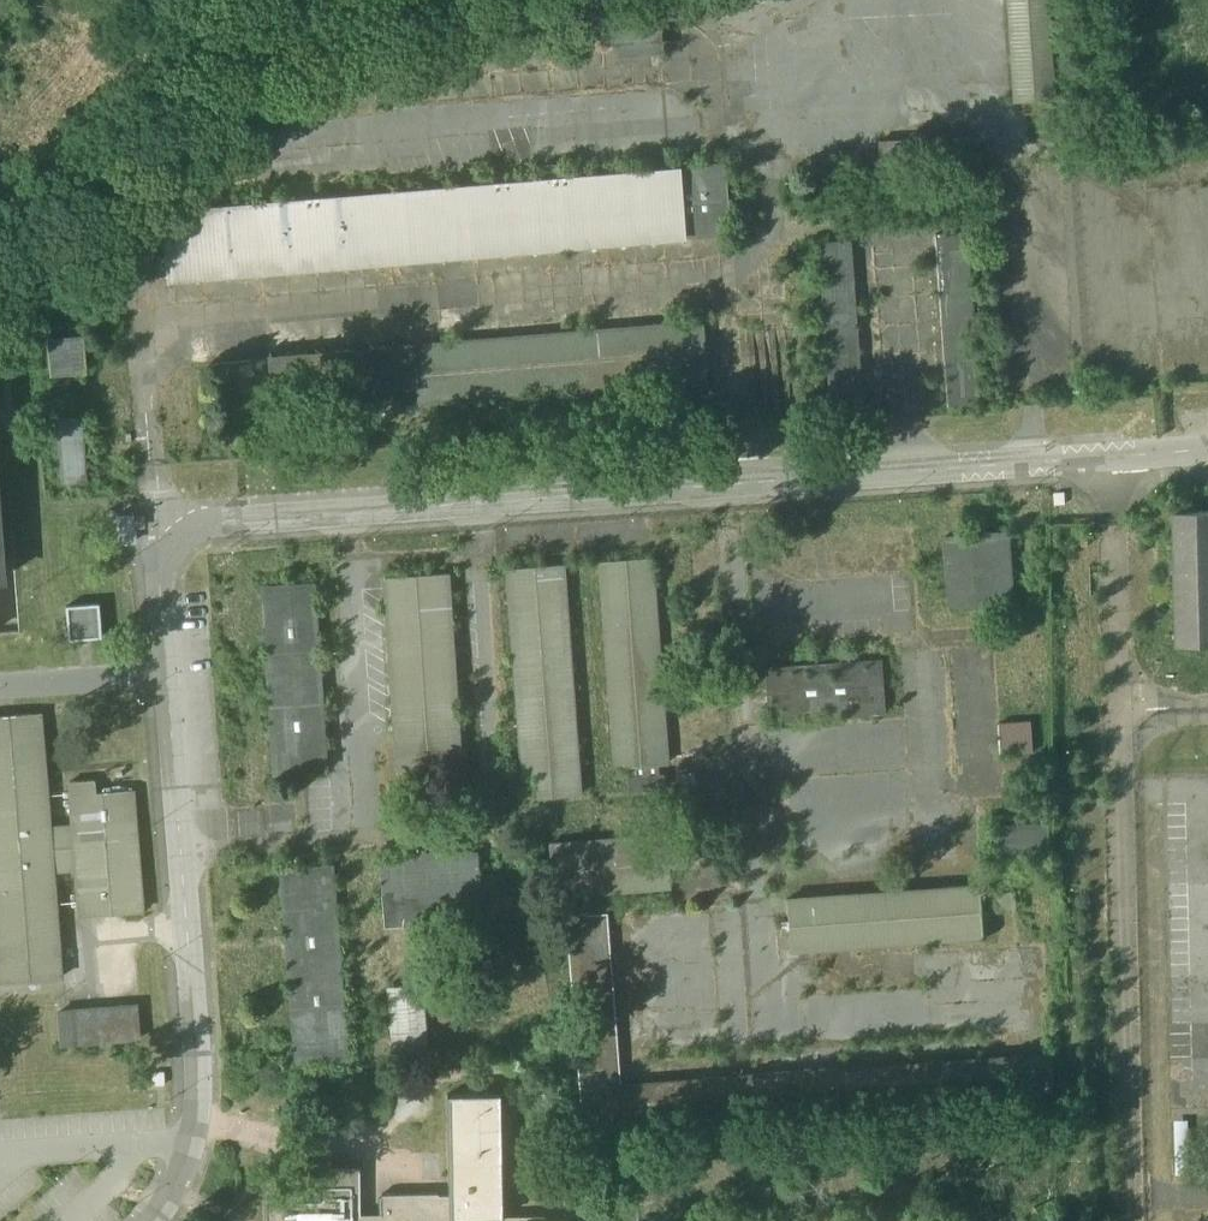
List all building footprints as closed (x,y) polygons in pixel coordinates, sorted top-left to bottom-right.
[(1019,97),(1059,96),(1055,0),(1015,0),(1019,97)] [(947,403),(980,402),(972,229),(939,231),(947,403)] [(827,306),(858,305),(855,238),(824,239),(827,306)] [(96,330),(60,331),(62,369),(98,368),(96,330)] [(413,345),(267,357),(271,397),(417,385),(413,345)] [(80,416),(53,419),(58,484),(86,482),(80,416)] [(1175,512),(1179,644),(1207,643),(1207,511),(1175,512)] [(999,531),(945,535),(951,609),(1004,605),(999,531)] [(650,557),(600,561),(614,766),(627,765),(629,790),(664,788),(663,773),(657,774),(656,763),(665,762),(650,557)] [(561,563),(507,567),(522,775),(536,774),(537,797),(578,794),(561,563)] [(448,573),(385,577),(399,770),(462,765),(448,573)] [(314,582),(263,585),(275,772),(325,769),(314,582)] [(98,602),(66,605),(69,638),(101,635),(98,602)] [(880,661),(764,669),(767,720),(883,712),(880,661)] [(0,716),(0,982),(60,977),(51,869),(75,867),(79,916),(142,910),(132,790),(94,793),(93,779),(68,781),(72,825),(48,827),(39,713),(0,716)] [(1030,721),(999,723),(1001,754),(1032,752),(1030,721)] [(1028,758),(1002,760),(1003,774),(1029,771),(1028,758)] [(1048,825),(995,826),(996,855),(1049,854),(1048,825)] [(664,836),(548,844),(552,895),(668,886),(665,850),(665,843),(664,836)] [(689,841),(665,843),(665,850),(677,849),(678,866),(691,865),(689,841)] [(479,853),(380,860),(385,925),(483,918),(479,853)] [(332,865),(281,869),(297,1063),(348,1058),(332,865)] [(980,886),(785,900),(789,950),(984,936),(980,886)] [(606,914),(565,917),(582,1125),(622,1122),(619,1085),(606,914)] [(421,985),(387,988),(392,1055),(426,1052),(421,985)] [(123,1017),(74,1021),(73,1010),(57,1012),(60,1045),(139,1038),(136,1005),(122,1006),(123,1017)] [(1050,1054),(834,1070),(837,1106),(1053,1090),(1050,1054)] [(834,1070),(619,1085),(622,1122),(837,1106),(834,1070)] [(381,1195),(379,1197),(379,1214),(359,1214),(358,1169),(356,1166),(328,1167),(325,1170),(325,1176),(303,1176),(296,1183),(271,1184),(264,1191),(265,1220),(546,1220),(546,1218),(543,1216),(500,1217),(498,1094),(446,1095),(448,1195),(437,1195),(436,1193),(381,1195)]
